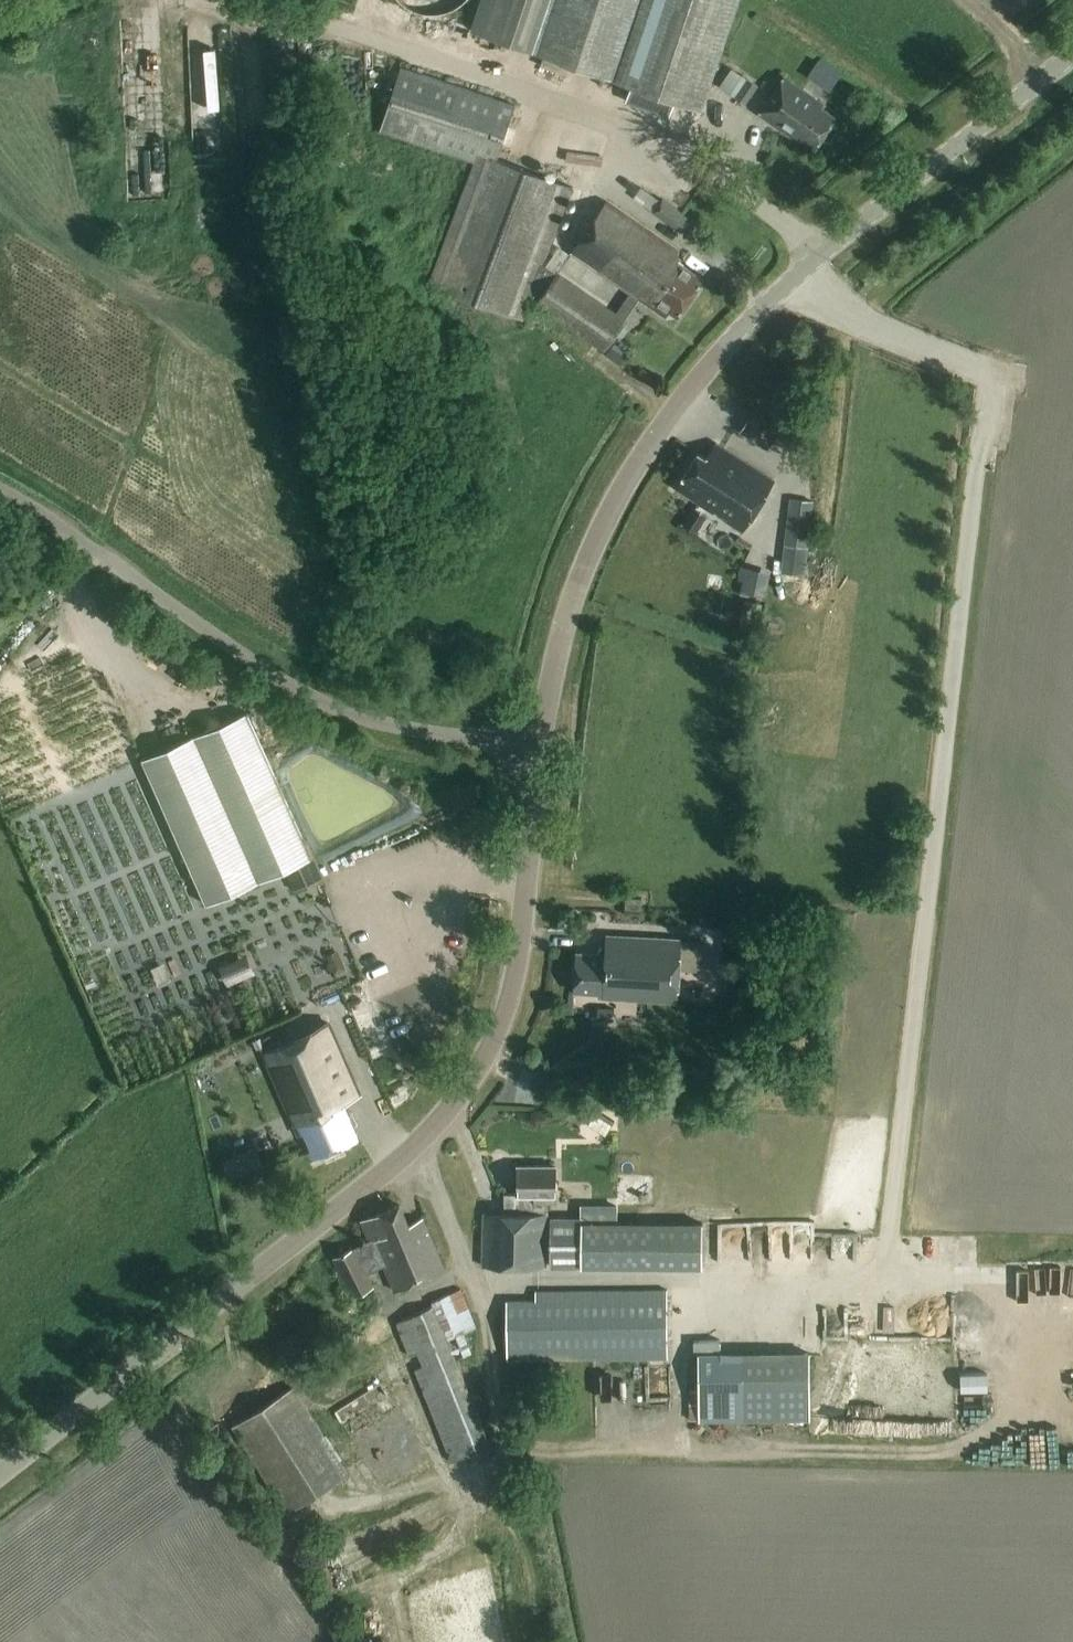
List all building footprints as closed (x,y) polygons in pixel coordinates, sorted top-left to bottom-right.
[(464,24),(473,0),(409,0),(405,10),(405,14),(431,24),(433,18),(446,23),(464,24)] [(474,32),(632,85),(626,103),(670,118),(676,100),(704,109),(740,0),(484,0),(474,32)] [(822,53),(809,73),(831,87),(844,67),(822,53)] [(719,84),(734,94),(748,75),(733,64),(719,84)] [(403,69),(383,132),(477,163),(478,157),(498,165),(518,108),(403,69)] [(748,75),(734,94),(747,103),(761,83),(748,75)] [(825,106),(787,79),(761,116),(800,142),(802,139),(817,149),(837,120),(822,110),(825,106)] [(477,163),(428,287),(521,323),(529,303),(536,305),(603,352),(622,324),(615,319),(542,268),(571,193),(498,165),(478,157),(477,163)] [(663,199),(653,213),(681,233),(691,220),(663,199)] [(604,203),(569,253),(631,295),(628,299),(615,319),(622,324),(636,304),(638,300),(664,318),(667,313),(676,319),(702,281),(677,264),(675,251),(604,203)] [(772,483),(713,444),(704,459),(696,454),(676,484),(676,485),(674,488),(695,503),(697,505),(685,524),(693,529),(706,510),(739,532),(772,483)] [(790,499),(781,571),(805,574),(814,502),(790,499)] [(741,567),(738,580),(743,581),(740,591),(766,596),(771,573),(741,567)] [(319,882),(310,860),(246,715),(141,761),(205,907),(286,871),(296,892),(319,882)] [(642,903),(625,903),(625,911),(642,911),(642,903)] [(406,952),(425,951),(424,938),(405,940),(406,952)] [(576,956),(574,993),(598,994),(598,999),(678,1003),(679,982),(681,942),(604,938),(603,957),(576,956)] [(248,954),(219,966),(227,985),(256,973),(248,954)] [(727,984),(726,994),(743,995),(743,985),(727,984)] [(599,1008),(599,1024),(614,1024),(615,1008),(599,1008)] [(357,1096),(327,1024),(261,1052),(296,1134),(303,1131),(313,1155),(355,1138),(340,1103),(357,1096)] [(679,1075),(678,1088),(696,1089),(697,1076),(679,1075)] [(597,1111),(588,1124),(605,1136),(614,1122),(597,1111)] [(542,1267),(543,1214),(544,1203),(552,1203),(553,1168),(516,1167),(516,1194),(502,1193),(501,1213),(482,1212),(480,1265),(542,1267)] [(574,1218),(549,1218),(548,1266),(573,1266),(574,1218)] [(574,1221),(574,1266),(578,1265),(704,1266),(704,1221),(578,1221),(574,1221)] [(747,1269),(746,1252),(721,1253),(721,1270),(747,1269)] [(507,1299),(507,1359),(550,1359),(665,1359),(665,1291),(536,1291),(536,1299),(507,1299)] [(452,1345),(475,1337),(462,1302),(439,1310),(452,1345)] [(700,1423),(812,1422),(811,1353),(700,1353),(700,1423)] [(986,1375),(985,1356),(959,1357),(960,1376),(986,1375)] [(333,1406),(370,1492),(423,1470),(407,1433),(409,1432),(399,1409),(394,1411),(383,1384),(333,1406)] [(649,1414),(669,1414),(670,1396),(649,1395),(649,1414)] [(719,1438),(719,1451),(738,1451),(739,1439),(719,1438)]
